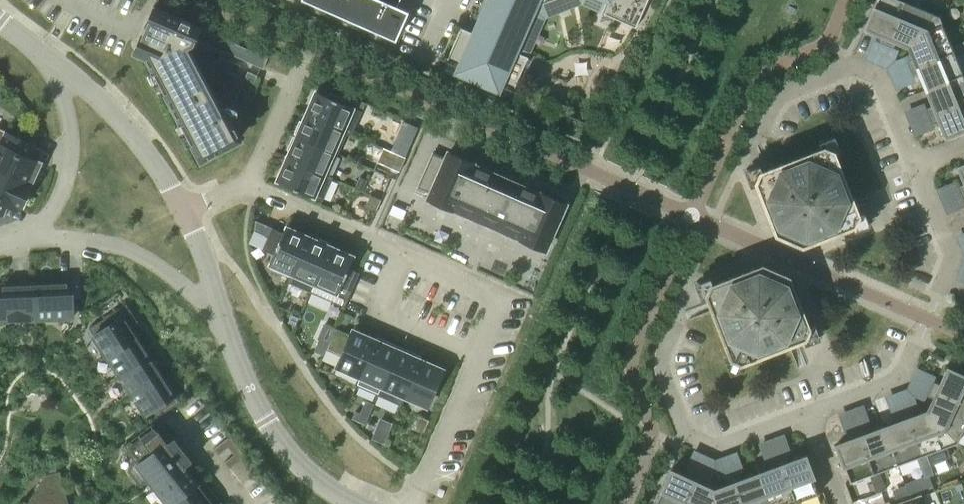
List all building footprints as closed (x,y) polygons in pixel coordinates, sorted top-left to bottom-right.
[(395,39),(408,11),(396,6),(399,0),(307,0),(395,39)] [(444,62),(515,92),(515,91),(514,90),(528,57),(515,51),(534,6),(549,0),(488,0),(474,33),(460,28),(446,61),(444,60),(444,61),(444,62)] [(599,12),(635,28),(648,0),(604,0),(599,12)] [(886,44),(904,1),(900,0),(876,0),(864,28),(881,35),(879,41),(886,44)] [(939,16),(909,3),(904,1),(886,44),(893,47),(896,41),(908,47),(939,16)] [(218,114),(183,47),(193,43),(195,38),(200,27),(153,6),(134,49),(146,55),(201,158),(239,138),(232,125),(226,113),(224,110),(218,114)] [(939,16),(908,47),(913,59),(908,61),(911,68),(953,51),(951,46),(939,16)] [(195,38),(264,68),(268,57),(200,27),(195,38)] [(955,55),(963,52),(960,43),(951,46),(953,51),(955,55)] [(953,51),(911,68),(913,75),(919,73),(926,89),(963,74),(955,55),(953,51)] [(236,76),(241,65),(220,56),(215,66),(236,76)] [(619,67),(615,76),(628,82),(632,73),(619,67)] [(231,110),(226,113),(232,125),(236,123),(257,75),(248,71),(231,110)] [(932,106),(927,108),(930,115),(963,101),(963,78),(963,74),(926,89),(932,106)] [(347,131),(347,133),(351,135),(362,111),(358,109),(347,104),(341,102),(343,99),(330,93),(328,96),(317,91),(307,114),(347,131)] [(350,97),(347,104),(358,109),(361,102),(350,97)] [(930,115),(933,122),(938,120),(945,137),(963,129),(963,101),(930,115)] [(383,162),(400,117),(388,113),(371,158),(383,162)] [(337,154),(347,133),(347,131),(307,114),(303,122),(300,121),(295,133),(298,134),(297,136),(337,154)] [(31,185),(34,178),(37,179),(43,164),(25,156),(31,143),(0,130),(0,172),(31,185)] [(328,176),(328,175),(337,154),(297,136),(296,138),(293,137),(288,148),(291,150),(287,158),(328,176)] [(759,173),(755,182),(775,234),(779,236),(780,234),(798,242),(798,243),(802,245),(854,225),(858,215),(833,152),(823,147),(820,148),(775,166),(759,173)] [(417,187),(430,193),(428,198),(430,199),(429,200),(450,210),(451,208),(522,239),(521,241),(543,250),(543,249),(545,249),(553,232),(555,233),(559,223),(557,222),(565,205),(563,204),(564,203),(542,193),(541,195),(471,164),(471,162),(450,153),(449,154),(447,154),(445,158),(432,153),(417,187)] [(333,177),(328,175),(328,176),(287,158),(277,181),(322,201),(333,177)] [(0,172),(0,212),(5,201),(21,208),(28,191),(31,185),(0,172)] [(351,186),(362,191),(367,180),(356,175),(351,186)] [(371,195),(366,206),(375,210),(380,199),(371,195)] [(269,226),(256,220),(254,230),(265,235),(269,226)] [(292,273),(308,237),(285,227),(283,232),(272,227),(263,249),(274,254),(269,263),(291,273),(292,273)] [(318,241),(308,237),(292,273),(291,273),(288,282),(311,292),(331,247),(328,245),(329,242),(319,238),(318,241)] [(331,247),(311,292),(345,307),(360,272),(349,268),(354,257),(331,247)] [(730,359),(740,363),(804,338),(808,328),(788,276),(784,275),(783,276),(765,268),(766,267),(762,265),(710,285),(705,295),(730,359)] [(36,319),(73,317),(72,281),(35,283),(36,319)] [(36,319),(35,283),(0,285),(0,321),(36,319)] [(126,304),(89,328),(107,355),(137,336),(131,326),(137,322),(126,304)] [(300,315),(293,311),(288,322),(296,326),(300,315)] [(359,376),(375,340),(353,330),(351,334),(335,327),(326,349),(342,356),(337,366),(359,376)] [(137,336),(107,355),(120,376),(150,356),(137,336)] [(378,395),(399,347),(386,341),(385,344),(375,340),(359,376),(355,385),(378,395)] [(412,353),(399,347),(378,395),(401,405),(405,396),(420,359),(411,355),(412,353)] [(150,356),(120,376),(132,394),(162,374),(150,356)] [(405,396),(427,406),(443,369),(420,359),(405,396)] [(946,368),(939,385),(933,382),(930,389),(963,405),(963,376),(946,368)] [(162,374),(132,394),(146,415),(152,410),(157,417),(180,402),(162,374)] [(927,411),(956,443),(963,425),(963,405),(930,389),(927,396),(932,398),(927,411)] [(956,443),(927,411),(914,416),(912,410),(905,413),(922,456),(917,458),(920,467),(929,464),(926,455),(956,443)] [(369,417),(356,411),(352,418),(365,424),(369,417)] [(900,421),(883,427),(898,465),(917,458),(922,456),(905,413),(898,415),(900,421)] [(414,427),(425,432),(430,420),(420,415),(414,427)] [(150,479),(169,503),(198,482),(197,481),(167,443),(174,438),(159,419),(125,446),(134,458),(128,471),(140,486),(150,479)] [(865,427),(858,430),(874,473),(869,475),(872,484),(882,480),(879,471),(898,465),(883,427),(867,433),(865,427)] [(389,433),(377,429),(374,438),(385,442),(389,433)] [(874,473),(858,430),(850,433),(853,438),(835,445),(849,482),(869,475),(874,473)] [(230,436),(214,448),(219,454),(228,447),(234,454),(224,461),(230,468),(245,456),(230,436)] [(799,501),(819,494),(805,456),(788,462),(786,457),(778,460),(795,503),(791,503),(800,503),(799,501)] [(778,460),(771,462),(773,468),(757,474),(768,503),(791,503),(795,503),(778,460)] [(929,464),(920,467),(924,478),(933,475),(929,464)] [(655,503),(684,503),(697,476),(690,472),(688,478),(671,470),(655,503)] [(30,503),(67,503),(66,497),(59,494),(63,487),(59,473),(45,477),(30,503)] [(757,474),(741,480),(739,474),(731,477),(741,503),(768,503),(757,474)] [(714,490),(701,485),(704,479),(697,476),(684,503),(713,503),(714,490)] [(169,503),(223,503),(202,477),(197,481),(198,482),(169,503)] [(731,477),(724,480),(726,485),(714,490),(713,503),(741,503),(731,477)] [(882,480),(872,484),(876,493),(885,490),(882,480)]
